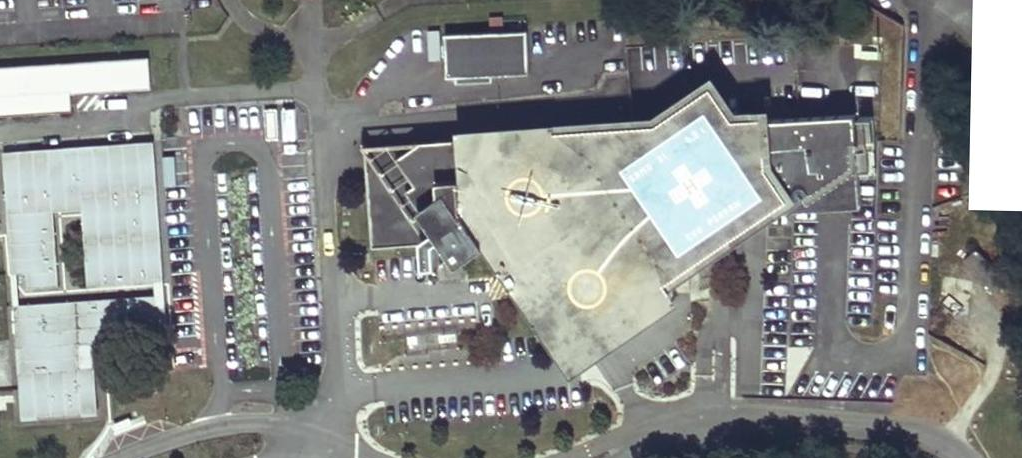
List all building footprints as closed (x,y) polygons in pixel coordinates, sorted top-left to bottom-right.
[(862,35),(860,96),(901,98),(903,21),(876,20),(876,35),(862,35)] [(527,27),(444,31),(446,75),(528,71),(527,27)] [(427,32),(430,61),(440,60),(437,31),(427,32)] [(68,107),(67,89),(147,84),(145,58),(0,67),(0,111),(68,107)] [(718,77),(669,110),(682,126),(748,121),(718,77)] [(261,140),(291,139),(290,108),(274,109),(274,107),(260,108),(261,140)] [(863,202),(855,112),(748,121),(682,126),(669,110),(660,117),(646,128),(651,134),(643,140),(627,120),(612,132),(603,122),(588,134),(580,124),(564,136),(556,126),(540,138),(532,128),(516,140),(508,130),(493,142),(484,132),(469,144),(461,134),(445,146),(437,136),(421,148),(413,138),(398,150),(389,139),(374,152),(366,142),(361,136),(359,137),(366,149),(382,173),(369,188),(373,246),(444,241),(459,264),(486,246),(472,225),(476,222),(489,214),(543,296),(635,236),(640,230),(641,227),(642,220),(640,213),(657,202),(670,223),(671,222),(667,215),(677,208),(692,205),(693,217),(725,214),(777,210),(863,202)] [(646,128),(660,117),(627,120),(643,140),(651,134),(646,128)] [(612,132),(627,120),(603,122),(612,132)] [(588,134),(603,122),(580,124),(588,134)] [(564,136),(580,124),(556,126),(564,136)] [(540,138),(556,126),(532,128),(540,138)] [(516,140),(532,128),(508,130),(516,140)] [(493,142),(508,130),(484,132),(493,142)] [(469,144),(484,132),(461,134),(469,144)] [(445,146),(461,134),(437,136),(445,146)] [(421,148),(437,136),(413,138),(421,148)] [(398,150),(413,138),(389,139),(398,150)] [(374,152),(389,139),(366,142),(374,152)] [(61,146),(1,150),(4,197),(11,197),(13,211),(5,212),(10,272),(15,272),(25,271),(25,286),(57,285),(51,210),(80,208),(86,285),(153,280),(161,280),(151,140),(90,144),(91,149),(62,151),(61,146)] [(382,173),(366,149),(369,188),(382,173)] [(864,158),(866,182),(878,181),(875,156),(864,158)] [(13,211),(11,197),(4,197),(5,212),(13,211)] [(489,214),(476,222),(577,368),(686,294),(676,279),(767,217),(777,210),(725,214),(693,217),(692,205),(677,208),(667,215),(671,222),(670,223),(657,202),(640,213),(642,220),(641,227),(640,230),(635,236),(543,296),(489,214)] [(995,290),(1008,278),(999,269),(987,282),(995,290)] [(163,305),(161,280),(153,280),(154,293),(155,306),(163,305)] [(17,371),(20,413),(35,412),(35,417),(81,414),(81,409),(96,408),(93,366),(78,367),(77,343),(91,342),(111,340),(109,325),(164,321),(163,305),(155,306),(154,293),(17,303),(12,304),(15,347),(20,347),(21,370),(17,371)] [(93,366),(91,342),(77,343),(78,367),(93,366)]
